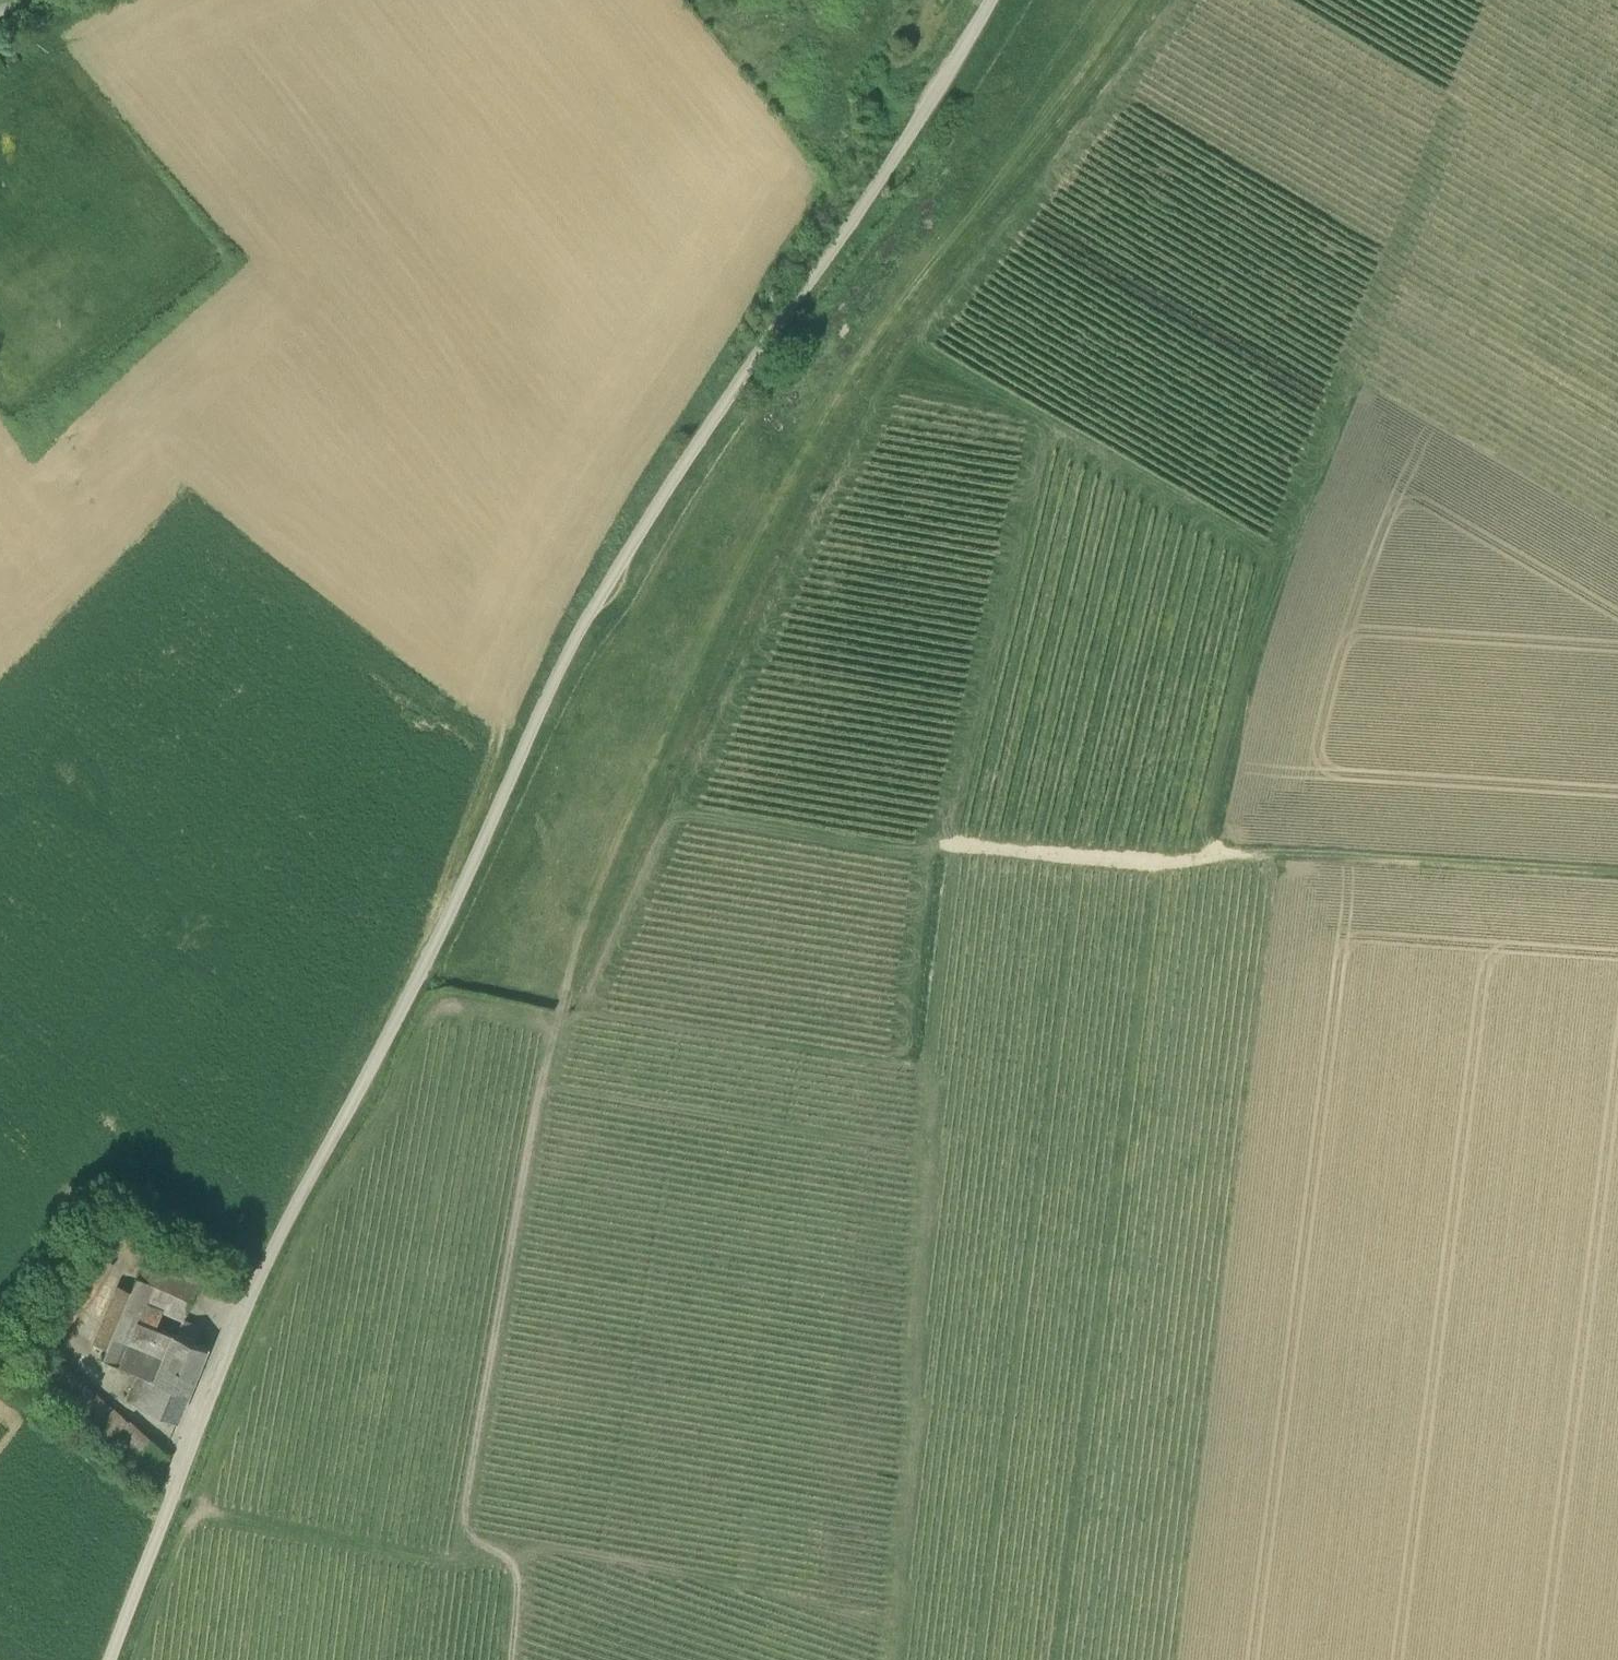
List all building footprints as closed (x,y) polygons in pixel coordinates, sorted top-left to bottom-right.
[(206,1279),(210,1270),(121,1234),(109,1263),(198,1299),(202,1289),(206,1291),(210,1281),(206,1279)] [(179,1419),(208,1346),(194,1340),(196,1337),(176,1331),(155,1377),(138,1371),(126,1398),(179,1419)]
